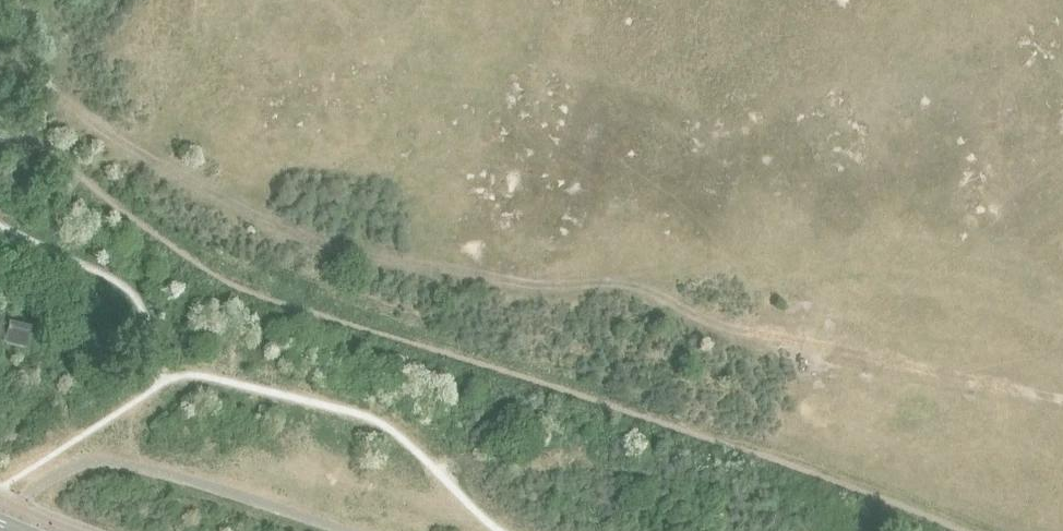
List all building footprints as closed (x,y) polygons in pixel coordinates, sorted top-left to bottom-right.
[(11,325),(6,344),(25,349),(30,329),(11,325)]
